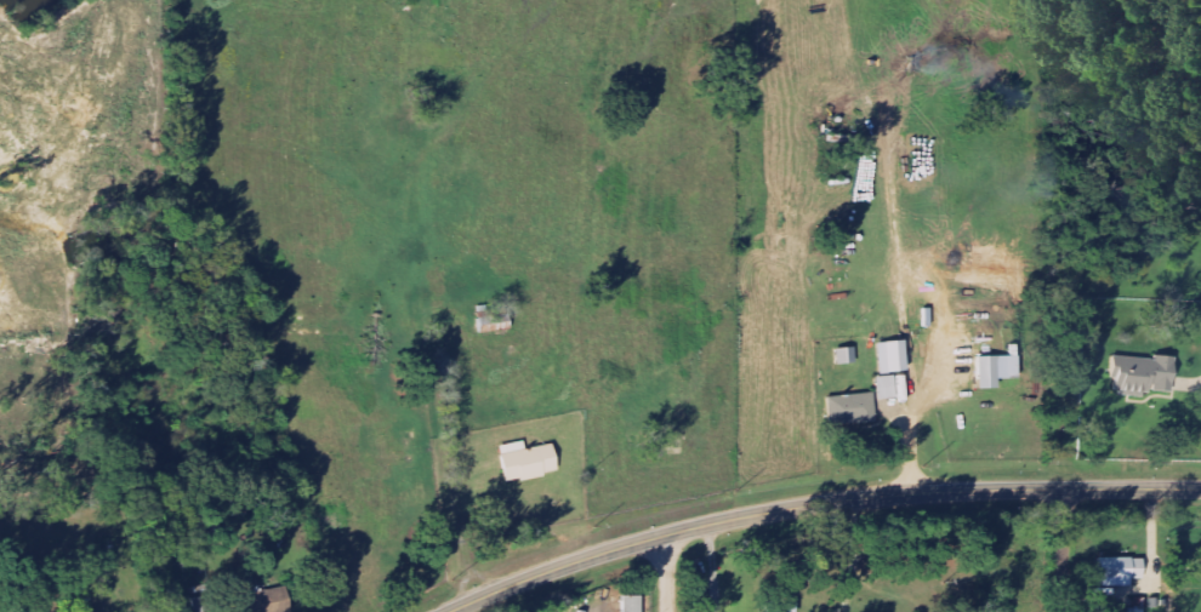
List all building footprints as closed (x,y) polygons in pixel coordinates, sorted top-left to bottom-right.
[(881,374),(910,372),(908,341),(880,343),(881,374)] [(1158,359),(1116,356),(1113,390),(1176,395),(1179,358),(1158,356),(1158,359)] [(981,389),(1001,389),(1001,357),(980,357),(981,389)] [(880,400),(898,398),(896,375),(878,377),(880,400)] [(830,424),(878,423),(877,395),(829,396),(830,424)] [(562,473),(557,445),(528,450),(527,442),(503,446),(509,482),(562,473)] [(1103,586),(1135,587),(1136,579),(1147,580),(1147,559),(1104,558),(1103,586)] [(195,611),(214,611),(213,596),(194,597),(195,611)] [(644,596),(627,597),(627,611),(645,611),(644,596)]
